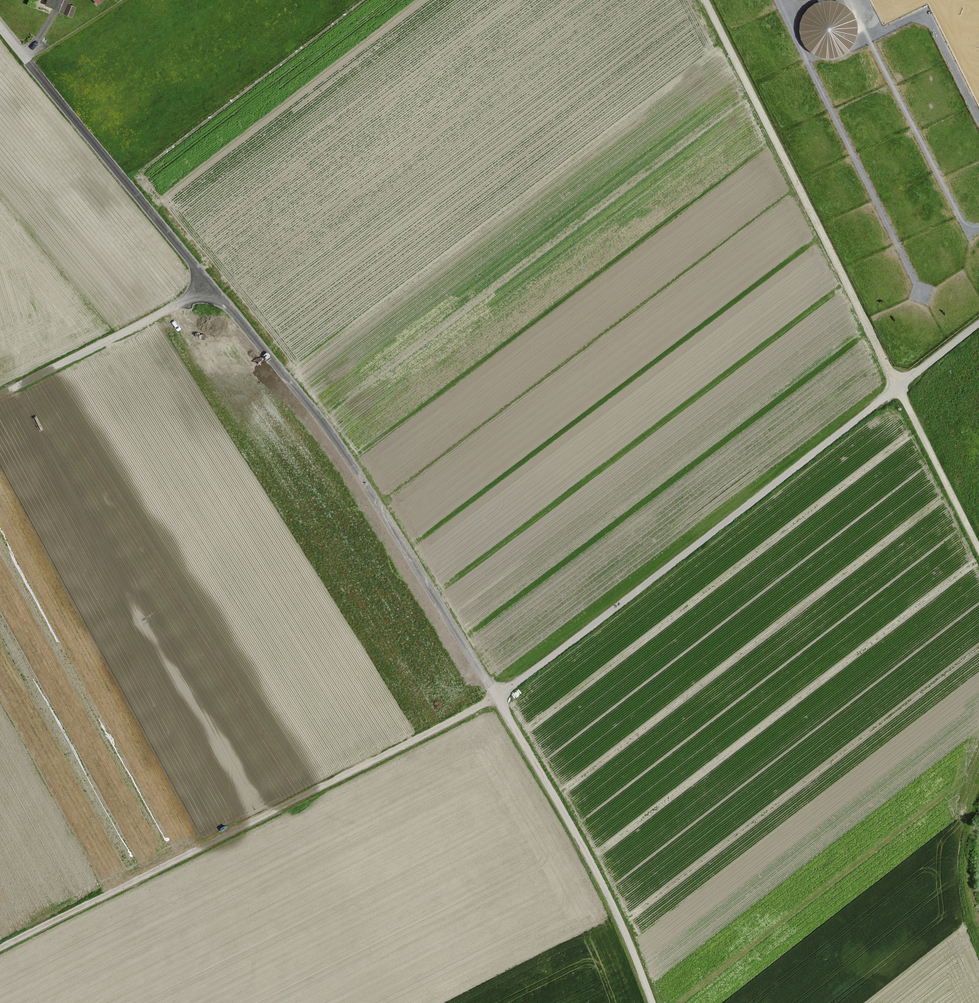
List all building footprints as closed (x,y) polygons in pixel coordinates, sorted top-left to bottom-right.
[(64,13),(63,15),(72,19),(76,7),(70,5),(72,0),(48,0),(45,6),(64,13)] [(826,59),(834,58),(842,55),(849,50),(854,43),(856,36),(857,28),(855,20),(851,12),(845,7),(838,3),(830,1),(822,1),(814,4),(808,9),(803,16),(800,24),(799,32),(801,40),(805,47),(811,53),(818,57),(826,59)]
